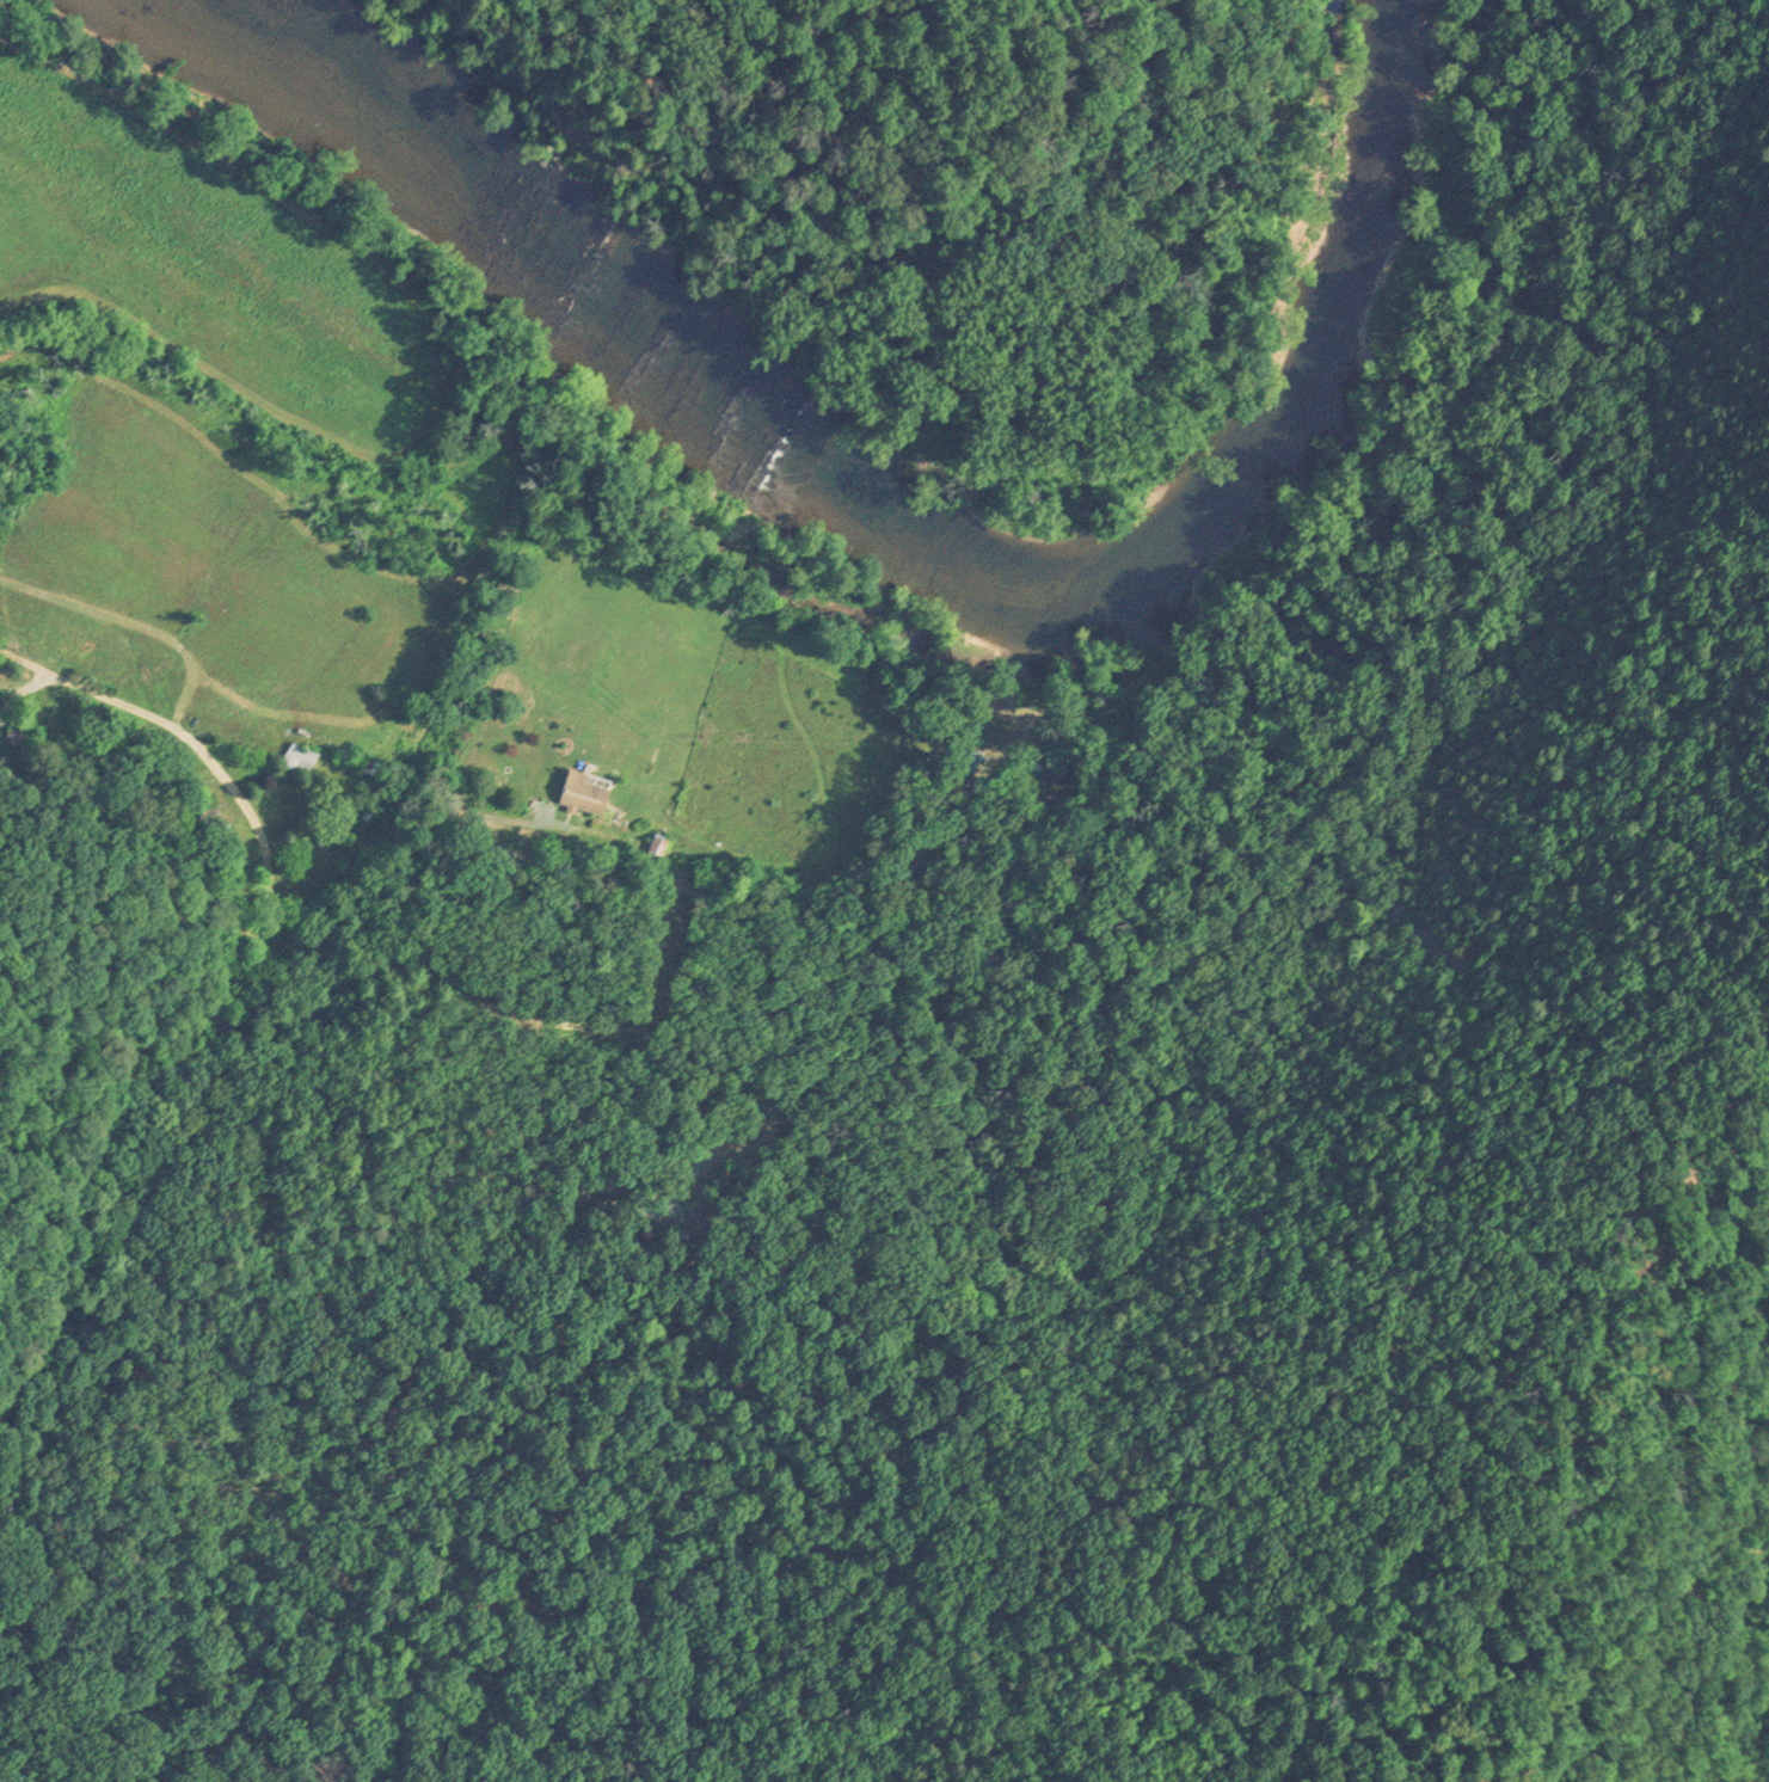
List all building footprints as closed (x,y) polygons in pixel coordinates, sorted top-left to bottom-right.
[(280,758),(305,774),(318,753),(294,737),(280,758)] [(611,778),(566,765),(556,802),(601,814),(611,778)]
